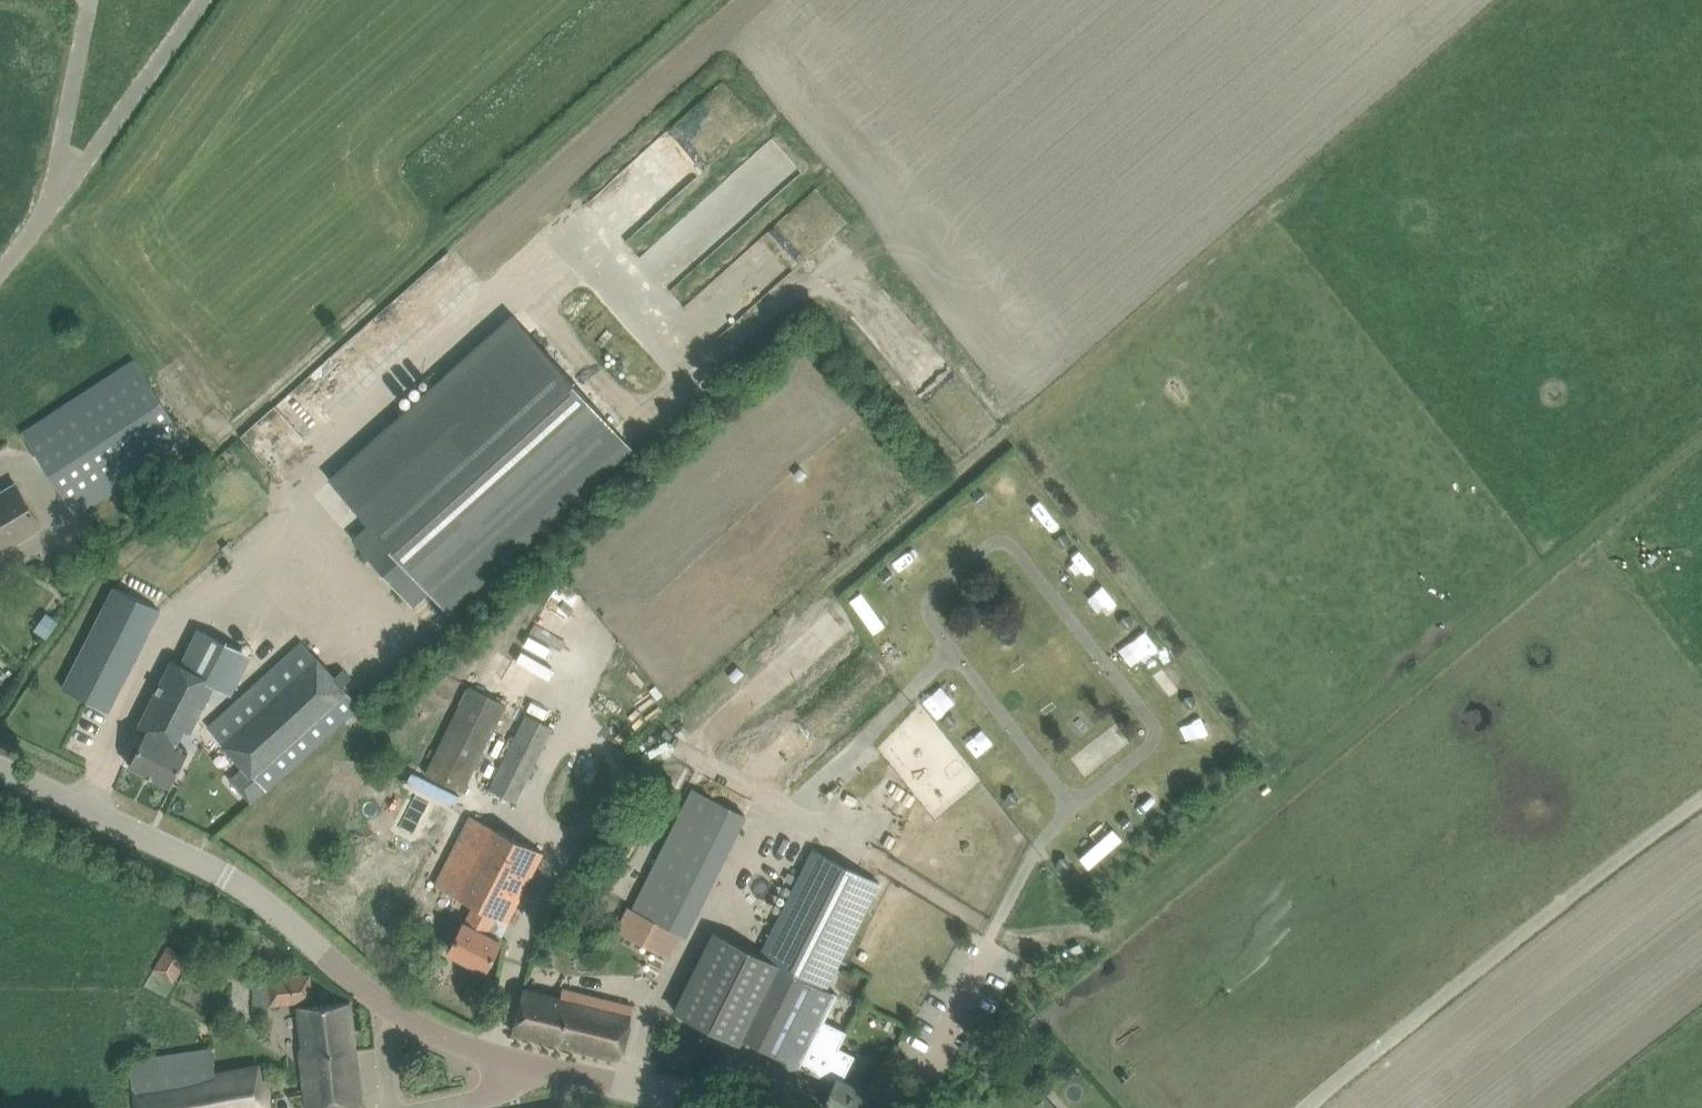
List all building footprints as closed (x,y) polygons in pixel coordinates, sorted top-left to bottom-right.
[(369,524),(353,539),(412,606),(429,591),(446,610),(630,446),(514,317),(330,481),(369,524)] [(76,516),(189,443),(133,358),(23,430),(76,516)] [(41,525),(16,484),(0,493),(0,550),(41,525)] [(1042,532),(1061,516),(1047,500),(1029,515),(1042,532)] [(226,542),(220,546),(228,555),(233,551),(226,542)] [(1080,575),(1099,561),(1089,546),(1070,560),(1080,575)] [(1092,594),(1105,612),(1125,597),(1112,579),(1092,594)] [(160,608),(115,585),(63,688),(109,711),(160,608)] [(871,590),(856,598),(877,633),(891,625),(871,590)] [(148,730),(130,766),(169,786),(187,751),(174,744),(183,728),(190,732),(195,721),(213,686),(231,695),(252,655),(197,627),(179,662),(172,658),(149,706),(139,726),(148,730)] [(1137,635),(1141,654),(1162,650),(1157,631),(1137,635)] [(268,789),(361,704),(344,685),(354,677),(346,667),(335,675),(304,641),(208,727),(243,765),(229,778),(252,804),(268,789)] [(469,686),(427,769),(465,788),(507,704),(469,686)] [(525,714),(488,789),(516,803),(554,728),(525,714)] [(631,909),(620,931),(670,956),(682,934),(688,937),(748,816),(746,815),(699,792),(693,789),(633,910),(631,909)] [(543,853),(470,816),(435,885),(473,905),(464,923),(462,922),(447,952),(485,972),(500,941),(499,941),(509,921),(508,921),(543,853)] [(613,846),(628,855),(643,830),(628,821),(613,846)] [(1093,870),(1129,836),(1119,825),(1083,859),(1093,870)] [(1083,855),(1097,841),(1084,827),(1069,841),(1083,855)] [(677,1012),(740,1045),(743,1038),(772,1053),(767,1063),(795,1076),(800,1067),(834,1084),(823,1106),(828,1107),(863,1107),(871,1092),(843,1077),(851,1063),(836,1056),(848,1029),(824,1018),(837,993),(826,988),(880,881),(812,847),(757,956),(717,934),(677,1012)] [(608,875),(600,891),(607,894),(615,879),(608,875)] [(174,981),(187,958),(168,946),(154,969),(174,981)] [(312,1000),(309,975),(253,981),(256,1006),(312,1000)] [(512,1032),(620,1059),(633,1006),(562,988),(560,998),(523,989),(512,1032)] [(361,1104),(350,1002),(296,1008),(306,1107),(319,1107),(361,1104)] [(127,1059),(135,1107),(269,1107),(261,1062),(217,1069),(213,1045),(127,1059)] [(1044,1098),(1033,1107),(1053,1107),(1044,1098)]
